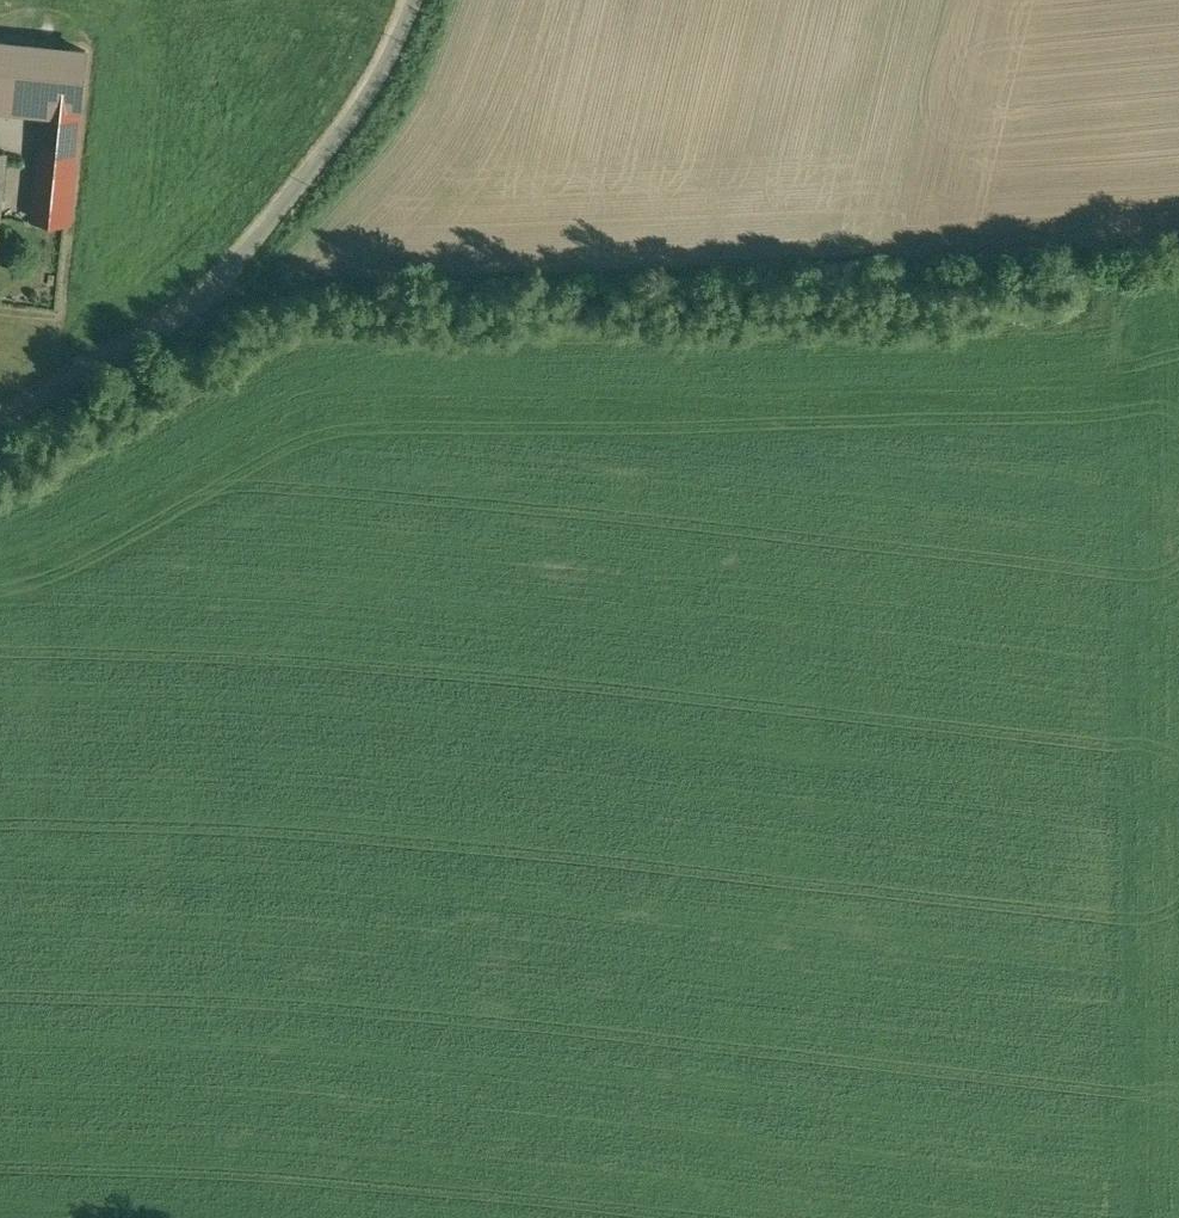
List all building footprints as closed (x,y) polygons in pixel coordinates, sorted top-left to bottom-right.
[(0,44),(0,93),(46,99),(34,216),(69,221),(86,53),(0,44)]
